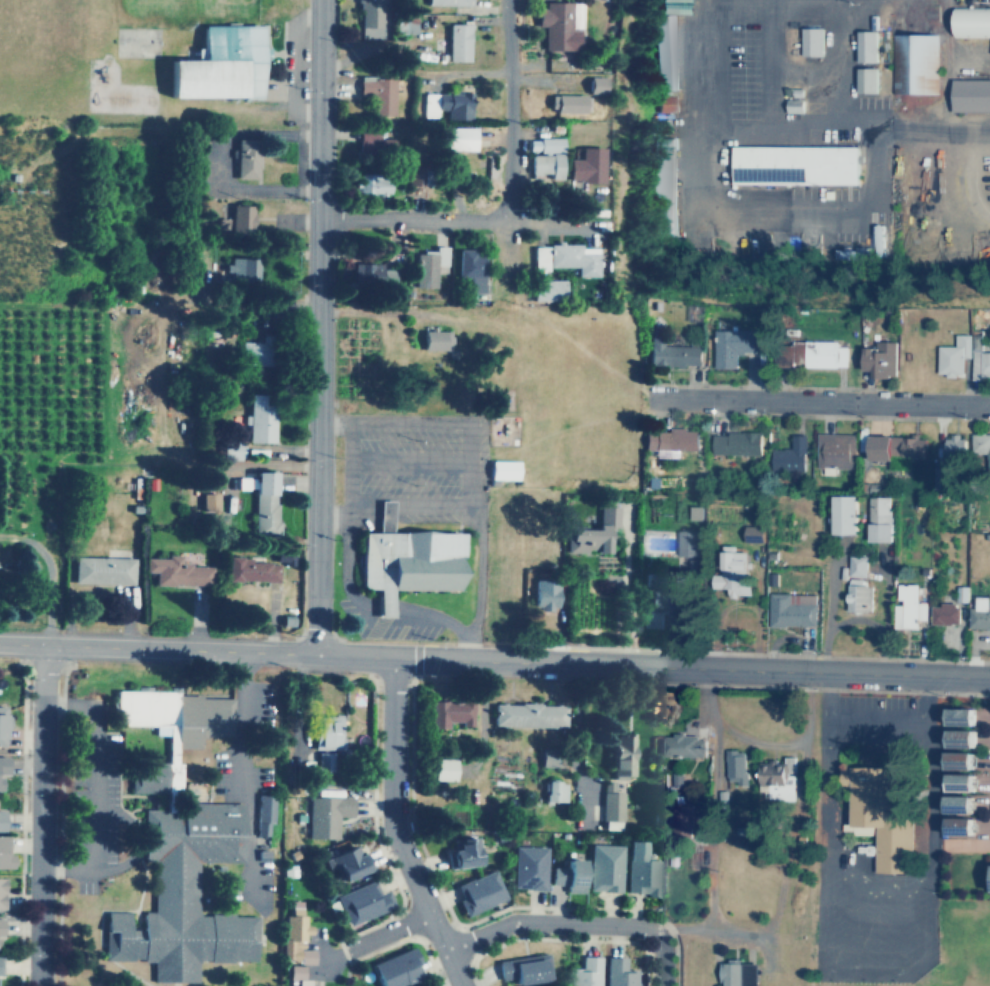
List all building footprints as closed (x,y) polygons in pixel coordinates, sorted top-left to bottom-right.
[(355,28),(379,28),(378,0),(355,0),(355,28)] [(659,2),(659,12),(690,12),(690,3),(659,2)] [(566,3),(540,3),(540,51),(566,51),(566,28),(576,28),(576,19),(566,19),(566,3)] [(950,5),(989,5),(989,35),(950,35),(950,5)] [(651,15),(656,90),(676,89),(671,13),(651,15)] [(412,31),(412,20),(395,20),(395,31),(412,31)] [(445,61),(466,61),(466,23),(445,23),(445,61)] [(258,26),(199,26),(199,60),(165,60),(165,99),(258,98),(258,26)] [(800,28),(819,28),(819,54),(800,54),(800,28)] [(854,31),(872,30),(873,60),(855,60),(854,31)] [(891,33),(936,33),(936,93),(891,93),(891,33)] [(854,67),(874,67),(874,93),(854,93),(854,67)] [(391,116),(391,78),(355,79),(356,94),(370,94),(370,116),(391,116)] [(949,78),(989,78),(989,111),(949,110),(949,78)] [(582,95),(597,95),(598,79),(582,79),(582,95)] [(782,87),(801,88),(801,96),(782,96),(782,87)] [(467,94),(420,94),(420,118),(436,118),(436,111),(442,111),(442,121),(467,121),(467,94)] [(544,114),(579,114),(579,96),(544,96),(544,114)] [(657,97),(674,96),(675,110),(658,111),(657,97)] [(784,98),(801,98),(801,112),(784,112),(784,98)] [(375,129),(356,129),(356,158),(390,158),(391,138),(375,138),(375,129)] [(468,151),(468,129),(434,129),(434,151),(468,151)] [(233,178),(256,178),(256,139),(233,139),(233,178)] [(525,155),(525,180),(556,180),(556,140),(533,140),(533,155),(525,155)] [(730,145),(856,146),(856,183),(730,183),(730,145)] [(574,161),(562,161),(562,184),(596,184),(596,150),(574,150),(574,161)] [(352,196),(387,196),(387,174),(352,174),(352,196)] [(228,204),(228,236),(250,236),(250,204),(228,204)] [(526,244),(527,268),(571,267),(571,275),(591,275),(590,242),(526,244)] [(481,248),(454,248),(454,278),(466,278),(466,292),(481,292),(481,248)] [(411,249),(411,287),(434,287),(434,273),(444,273),(444,249),(411,249)] [(244,256),(223,256),(223,287),(244,287),(244,256)] [(393,261),(350,261),(350,284),(393,284),(393,261)] [(558,278),(528,278),(528,300),(558,300),(558,278)] [(757,330),(714,329),(713,368),(736,368),(737,352),(759,352),(759,345),(757,345),(757,330)] [(450,330),(422,331),(423,350),(450,350),(450,330)] [(203,345),(218,345),(218,331),(203,331),(203,345)] [(937,345),(937,375),(962,375),(962,357),(969,357),(970,334),(954,334),(954,346),(937,345)] [(648,365),(700,366),(700,346),(661,345),(661,338),(649,338),(648,365)] [(267,367),(268,342),(241,341),(240,366),(267,367)] [(862,371),(871,371),(871,378),(894,378),(895,342),(875,341),(875,348),(862,347),(862,371)] [(838,342),(774,342),(774,366),(847,367),(847,347),(838,347),(838,342)] [(989,378),(989,351),(978,351),(978,345),(972,345),(971,377),(989,378)] [(271,442),(271,393),(245,393),(245,442),(271,442)] [(760,433),(712,432),(711,454),(760,454),(760,433)] [(856,434),(816,433),(816,468),(850,468),(850,454),(855,454),(856,434)] [(971,433),(970,453),(986,453),(986,473),(989,473),(989,434),(971,433)] [(770,471),(804,472),(805,435),(790,434),(790,448),(771,448),(770,471)] [(868,435),(868,457),(925,459),(925,437),(868,435)] [(964,436),(944,436),(943,465),(963,465),(964,436)] [(518,461),(489,461),(489,481),(518,481),(518,461)] [(250,534),(274,535),(275,471),(250,470),(249,478),(235,478),(235,489),(251,489),(250,534)] [(214,493),(198,493),(198,513),(214,513),(214,493)] [(856,497),(832,496),(831,535),(856,535),(856,497)] [(891,542),(890,497),(868,497),(868,542),(891,542)] [(380,533),(380,500),(393,500),(393,532),(380,533)] [(564,552),(607,553),(607,525),(564,524),(564,552)] [(763,542),(763,526),(744,525),(744,541),(763,542)] [(678,557),(700,557),(699,530),(677,531),(678,557)] [(361,589),(362,532),(380,533),(393,532),(463,534),(463,558),(460,558),(460,591),(393,590),(378,589),(361,589)] [(748,553),(735,552),(735,546),(722,546),(721,575),(712,575),(711,589),(728,589),(728,596),(747,596),(748,553)] [(151,585),(209,584),(209,564),(177,565),(177,555),(142,556),(142,573),(151,573),(151,585)] [(865,576),(866,556),(848,555),(847,576),(865,576)] [(131,557),(72,556),(71,583),(131,584),(131,557)] [(225,559),(225,581),(275,581),(275,559),(225,559)] [(669,573),(646,573),(645,586),(650,587),(649,610),(678,610),(679,587),(669,587),(669,573)] [(536,579),(534,606),(540,606),(540,611),(551,611),(551,607),(561,607),(563,581),(536,579)] [(894,628),(918,628),(918,620),(926,620),(927,603),(917,603),(918,584),(897,584),(897,603),(894,603),(894,628)] [(846,610),(867,611),(868,585),(846,585),(846,610)] [(378,589),(378,618),(393,618),(393,590),(378,589)] [(815,627),(815,594),(768,593),(768,626),(815,627)] [(989,629),(989,596),(974,596),(974,607),(969,607),(968,628),(989,629)] [(930,624),(958,624),(958,604),(939,604),(939,606),(931,606),(930,624)] [(643,610),(642,627),(660,628),(660,611),(643,610)] [(111,688),(176,689),(176,697),(230,697),(230,737),(201,737),(201,752),(175,752),(175,803),(239,804),(239,857),(194,857),(194,918),(253,919),(253,964),(196,963),(195,985),(146,984),(146,962),(98,962),(98,914),(125,914),(125,921),(132,921),(131,928),(140,928),(140,915),(151,916),(151,867),(143,867),(143,813),(166,813),(166,793),(126,793),(126,754),(165,755),(166,736),(153,736),(153,727),(111,726),(111,688)] [(472,701),(431,700),(431,727),(447,728),(448,721),(461,721),(461,726),(471,726),(472,701)] [(565,703),(493,703),(493,727),(565,727),(565,703)] [(0,706),(0,746),(3,746),(4,727),(8,728),(8,714),(4,714),(5,706),(0,706)] [(947,725),(973,725),(973,707),(946,708),(947,725)] [(313,749),(341,748),(340,732),(339,732),(339,714),(312,715),(313,749)] [(974,730),(947,729),(947,747),(974,748),(974,730)] [(632,776),(632,734),(612,734),(612,776),(632,776)] [(660,756),(705,757),(706,736),(661,735),(660,756)] [(746,782),(745,749),(725,749),(726,782),(746,782)] [(317,770),(332,771),(333,752),(318,751),(317,770)] [(945,769),(971,769),(971,752),(945,752),(945,769)] [(758,762),(758,786),(767,786),(767,799),(794,799),(795,781),(788,781),(788,772),(794,773),(794,756),(783,756),(783,763),(758,762)] [(454,780),(454,758),(433,758),(433,780),(454,780)] [(836,764),(913,766),(910,871),(872,870),(874,825),(846,824),(847,793),(836,793),(836,764)] [(973,774),(946,773),(946,790),(972,791),(973,774)] [(602,820),(623,820),(623,791),(614,791),(614,779),(603,779),(602,820)] [(565,802),(565,781),(546,781),(545,801),(565,802)] [(274,795),(258,794),(257,835),(268,836),(268,823),(273,823),(274,795)] [(307,838),(337,838),(338,816),(351,816),(352,797),(308,796),(307,838)] [(0,835),(0,868),(12,868),(13,854),(6,854),(7,835),(0,835)] [(447,849),(449,867),(477,864),(474,837),(456,839),(457,848),(447,849)] [(644,840),(627,840),(626,893),(658,894),(659,859),(643,859),(644,840)] [(622,844),(590,844),(588,890),(620,891),(622,844)] [(371,868),(364,851),(358,853),(354,845),(322,859),(327,870),(335,866),(341,881),(371,868)] [(513,888),(545,889),(546,846),(514,845),(513,888)] [(552,885),(566,885),(566,892),(581,893),(582,859),(566,859),(566,867),(552,866),(552,885)] [(505,900),(495,870),(453,884),(463,914),(505,900)] [(335,895),(347,925),(393,907),(386,890),(378,893),(372,880),(335,895)] [(283,961),(314,961),(315,948),(304,948),(304,934),(311,934),(311,925),(305,925),(305,916),(301,916),(302,900),(291,900),(291,915),(284,915),(283,961)] [(419,977),(414,964),(417,963),(410,947),(371,963),(381,985),(397,985),(419,977)] [(514,984),(551,980),(548,953),(497,959),(499,981),(513,979),(514,984)] [(600,956),(581,955),(581,968),(570,967),(570,985),(600,985),(600,956)] [(625,969),(625,957),(606,956),(605,985),(636,985),(637,970),(625,969)] [(718,982),(722,982),(722,985),(756,985),(756,964),(740,964),(740,960),(718,960),(718,982)] [(289,964),(289,979),(297,979),(297,985),(310,985),(310,979),(304,979),(304,965),(289,964)]
